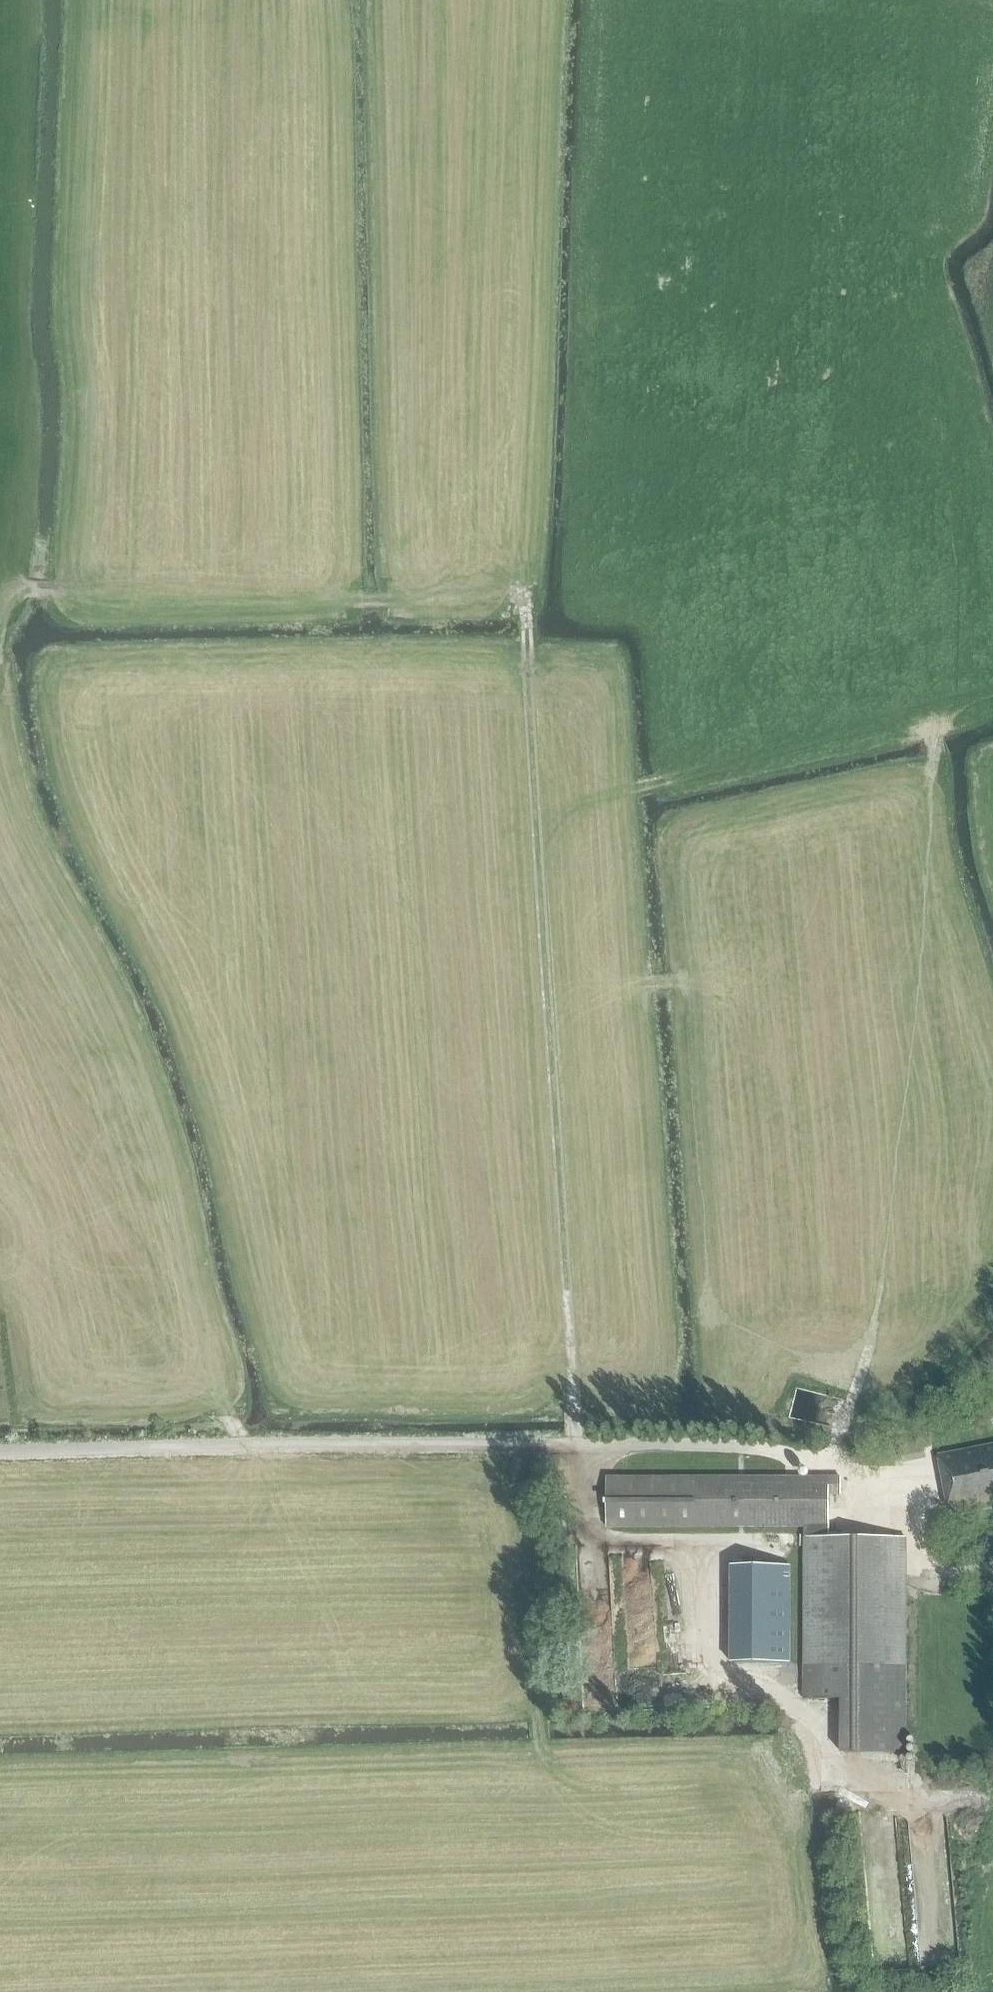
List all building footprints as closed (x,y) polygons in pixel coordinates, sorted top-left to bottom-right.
[(898,1441),(902,1462),(926,1458),(921,1436),(898,1441)] [(948,1510),(992,1502),(992,1445),(938,1455),(948,1510)] [(606,1526),(804,1526),(803,1699),(841,1699),(841,1754),(905,1754),(906,1538),(829,1538),(829,1495),(841,1495),(841,1478),(829,1478),(606,1478),(606,1526)] [(790,1565),(730,1565),(730,1585),(790,1585),(790,1565)] [(581,1610),(585,1705),(615,1703),(611,1608),(581,1610)]
